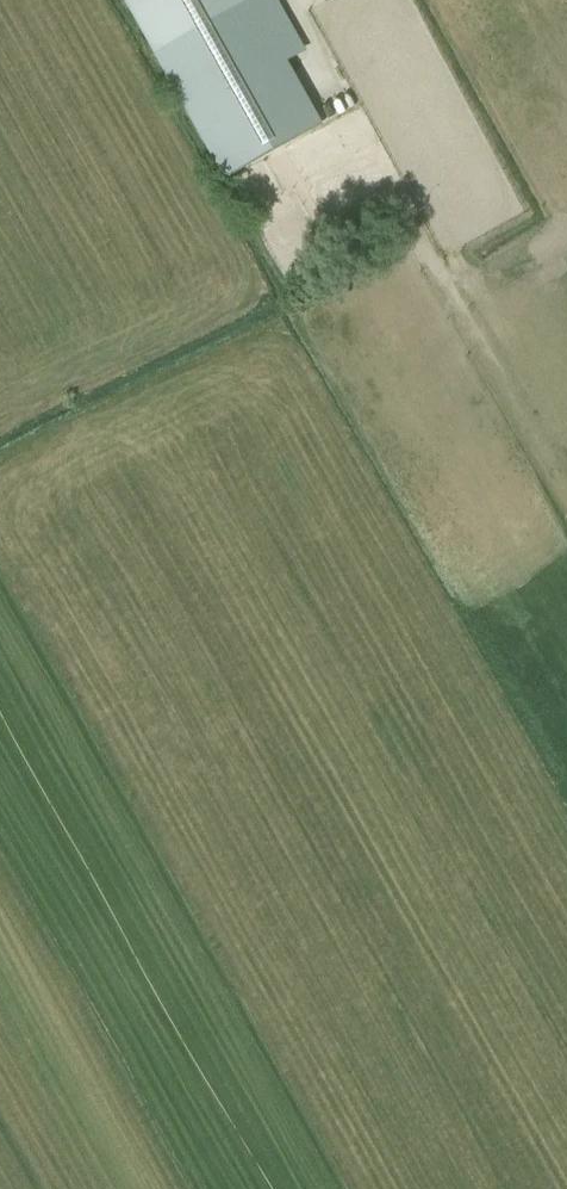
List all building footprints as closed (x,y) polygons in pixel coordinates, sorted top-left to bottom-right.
[(229,174),(318,124),(248,0),(131,0),(229,174)]
